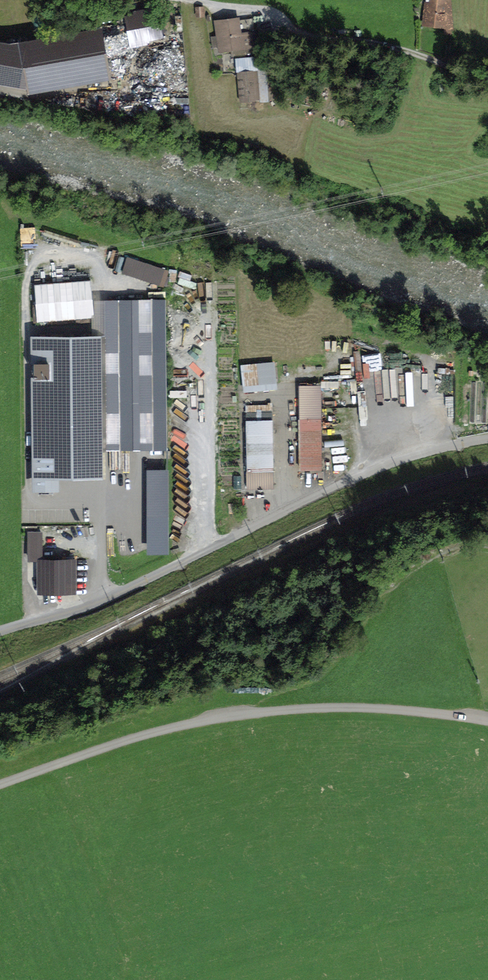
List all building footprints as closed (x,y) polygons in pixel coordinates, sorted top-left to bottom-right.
[(445,5),(446,0),(434,0),(434,3),(427,2),(427,5),(428,5),(425,21),(452,25),(451,6),(445,5)] [(205,17),(205,7),(195,7),(196,18),(205,17)] [(125,17),(130,43),(160,37),(155,11),(125,17)] [(237,21),(220,23),(223,49),(241,46),(237,21)] [(105,69),(99,35),(25,48),(31,82),(105,69)] [(240,101),(259,99),(257,73),(238,74),(240,101)] [(164,283),(171,267),(130,249),(123,265),(164,283)] [(34,285),(37,322),(94,318),(91,281),(34,285)] [(165,299),(135,300),(137,449),(167,449),(165,299)] [(119,337),(93,337),(94,450),(137,449),(135,300),(118,300),(119,337)] [(55,487),(55,462),(94,462),(94,450),(93,337),(38,338),(39,363),(35,363),(35,376),(48,376),(48,387),(39,387),(40,455),(36,455),(36,487),(55,487)] [(241,366),(244,393),(278,389),(275,362),(241,366)] [(338,389),(337,380),(323,380),(323,389),(338,389)] [(300,386),(300,470),(322,470),(322,386),(300,386)] [(246,413),(247,471),(273,471),(272,412),(246,413)] [(170,515),(169,468),(147,468),(148,516),(170,515)] [(44,563),(44,590),(74,590),(74,563),(44,563)]
